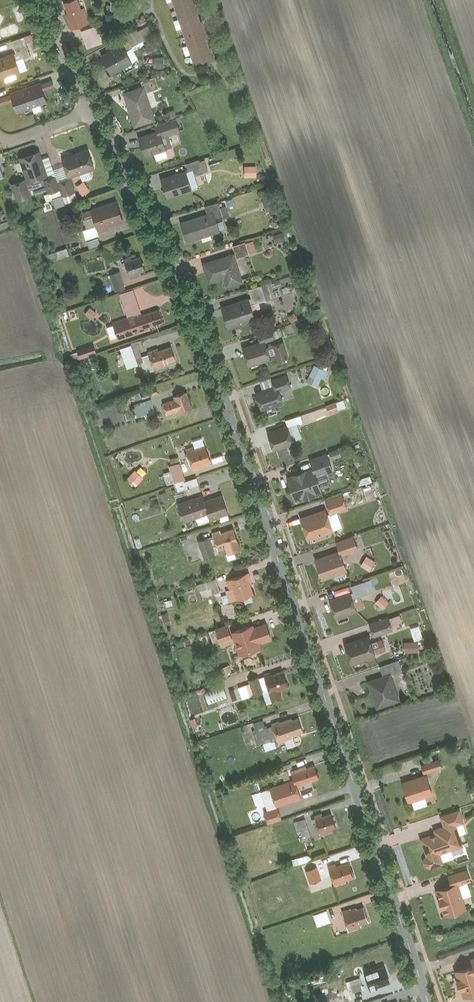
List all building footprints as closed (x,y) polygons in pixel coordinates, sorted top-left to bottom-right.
[(65,2),(69,13),(66,14),(71,28),(91,21),(86,7),(83,8),(80,0),(71,0),(65,2)] [(198,0),(173,0),(196,64),(217,56),(198,0)] [(97,32),(84,37),(88,48),(102,42),(97,32)] [(133,62),(123,43),(101,55),(112,74),(133,62)] [(14,52),(0,57),(0,79),(21,72),(14,52)] [(18,113),(49,101),(41,83),(11,95),(18,113)] [(155,120),(145,85),(124,91),(135,126),(155,120)] [(157,131),(139,137),(145,156),(167,149),(163,136),(182,130),(178,116),(155,124),(157,131)] [(95,168),(87,148),(61,158),(69,178),(95,168)] [(48,176),(39,150),(19,157),(28,183),(48,176)] [(257,176),(257,165),(245,165),(245,176),(257,176)] [(192,191),(185,169),(159,177),(166,199),(192,191)] [(77,185),(83,195),(91,191),(85,180),(77,185)] [(124,221),(117,200),(91,209),(99,230),(124,221)] [(222,231),(215,210),(181,221),(188,242),(222,231)] [(10,227),(8,219),(0,221),(0,229),(10,227)] [(273,234),(276,243),(287,239),(284,230),(273,234)] [(234,245),(237,257),(258,251),(255,239),(234,245)] [(49,262),(71,254),(68,246),(46,254),(49,262)] [(244,282),(234,252),(202,263),(208,282),(223,277),(227,287),(244,282)] [(131,278),(141,274),(140,271),(146,269),(141,256),(134,259),(133,257),(124,260),(131,278)] [(119,270),(109,274),(117,292),(127,288),(119,270)] [(257,318),(249,296),(221,305),(229,328),(257,318)] [(86,313),(96,322),(102,315),(91,306),(86,313)] [(166,322),(161,308),(114,323),(118,337),(166,322)] [(273,330),(259,334),(261,341),(244,346),(250,366),(272,359),(272,356),(268,346),(267,341),(275,338),(273,330)] [(290,359),(284,341),(268,346),(272,356),(277,354),(280,362),(290,359)] [(77,350),(80,359),(97,353),(94,344),(77,350)] [(159,347),(149,350),(155,369),(167,365),(166,363),(177,359),(173,346),(160,350),(159,347)] [(331,371),(316,364),(308,380),(319,385),(322,377),(327,379),(331,371)] [(292,387),(287,373),(272,379),(274,387),(257,393),(263,411),(284,403),(280,392),(292,387)] [(194,409),(188,390),(173,395),(175,399),(163,403),(167,415),(179,410),(180,414),(194,409)] [(133,404),(136,417),(145,415),(146,417),(156,414),(152,400),(133,404)] [(294,443),(288,426),(269,433),(275,450),(294,443)] [(187,448),(194,470),(204,467),(203,465),(212,462),(204,438),(192,442),(194,446),(187,448)] [(330,450),(333,458),(342,455),(340,447),(330,450)] [(335,471),(328,451),(308,458),(312,467),(287,476),(295,499),(323,490),(322,486),(329,483),(326,474),(335,471)] [(181,461),(169,465),(178,491),(200,483),(197,476),(187,480),(181,461)] [(141,465),(128,478),(136,486),(148,473),(141,465)] [(359,478),(360,484),(373,481),(371,475),(359,478)] [(368,499),(376,497),(372,484),(364,486),(368,499)] [(229,513),(223,494),(206,500),(204,495),(179,504),(186,522),(208,514),(210,520),(229,513)] [(334,531),(326,508),(301,516),(309,540),(334,531)] [(221,529),(213,532),(219,550),(226,547),(228,553),(236,550),(234,545),(240,543),(235,528),(222,532),(221,529)] [(339,550),(317,557),(323,578),(347,570),(342,554),(359,548),(355,535),(336,541),(339,550)] [(198,540),(204,559),(216,555),(210,536),(198,540)] [(370,570),(376,560),(367,555),(361,565),(370,570)] [(250,572),(228,579),(230,588),(226,589),(230,602),(254,594),(250,581),(252,580),(250,572)] [(202,596),(220,590),(216,578),(198,584),(202,596)] [(358,610),(351,591),(328,600),(335,619),(358,610)] [(383,595),(376,601),(383,609),(390,602),(383,595)] [(169,612),(162,614),(165,625),(173,623),(169,612)] [(392,624),(404,621),(401,612),(369,623),(374,636),(394,629),(392,624)] [(255,622),(231,630),(240,654),(262,646),(260,642),(273,637),(267,621),(256,625),(255,622)] [(415,640),(424,637),(420,624),(411,627),(415,640)] [(377,655),(370,634),(344,643),(351,664),(377,655)] [(405,641),(405,651),(419,650),(419,640),(405,641)] [(225,673),(232,670),(230,664),(222,667),(225,673)] [(283,668),(265,675),(274,702),(283,699),(279,689),(289,686),(283,668)] [(401,700),(391,670),(367,679),(377,708),(401,700)] [(209,703),(228,698),(225,684),(205,690),(209,703)] [(193,714),(204,710),(199,698),(189,702),(193,714)] [(280,719),(273,722),(280,742),(295,737),(294,734),(304,730),(299,717),(292,719),(291,717),(281,721),(280,719)] [(252,729),(257,744),(272,739),(265,718),(253,722),(255,728),(252,729)] [(424,772),(443,766),(440,757),(421,763),(424,772)] [(294,778),(270,786),(277,806),(303,797),(300,786),(312,782),(312,780),(320,777),(316,765),(307,767),(307,765),(291,770),(294,778)] [(428,772),(402,780),(409,801),(434,794),(428,772)] [(468,822),(463,805),(439,813),(443,824),(432,827),(434,832),(420,836),(426,856),(424,861),(426,865),(429,867),(443,862),(440,852),(465,844),(459,824),(468,822)] [(299,836),(310,834),(305,811),(293,814),(299,836)] [(315,815),(322,835),(332,832),(331,829),(337,827),(332,812),(324,815),(323,812),(315,815)] [(293,865),(311,859),(310,853),(292,859),(293,865)] [(329,867),(336,884),(347,880),(346,878),(354,875),(349,862),(339,865),(338,863),(329,867)] [(311,883),(322,878),(317,865),(306,870),(311,883)] [(436,889),(444,915),(468,907),(460,884),(473,880),(470,868),(449,874),(452,884),(436,889)] [(351,907),(342,910),(349,930),(362,926),(361,922),(369,919),(364,906),(358,908),(357,906),(351,908),(351,907)] [(318,926),(332,922),(328,908),(314,913),(318,926)] [(470,958),(473,964),(456,970),(464,996),(473,993),(473,956),(470,958)] [(374,967),(365,970),(371,990),(378,988),(378,986),(391,981),(385,965),(374,968),(374,967)]
